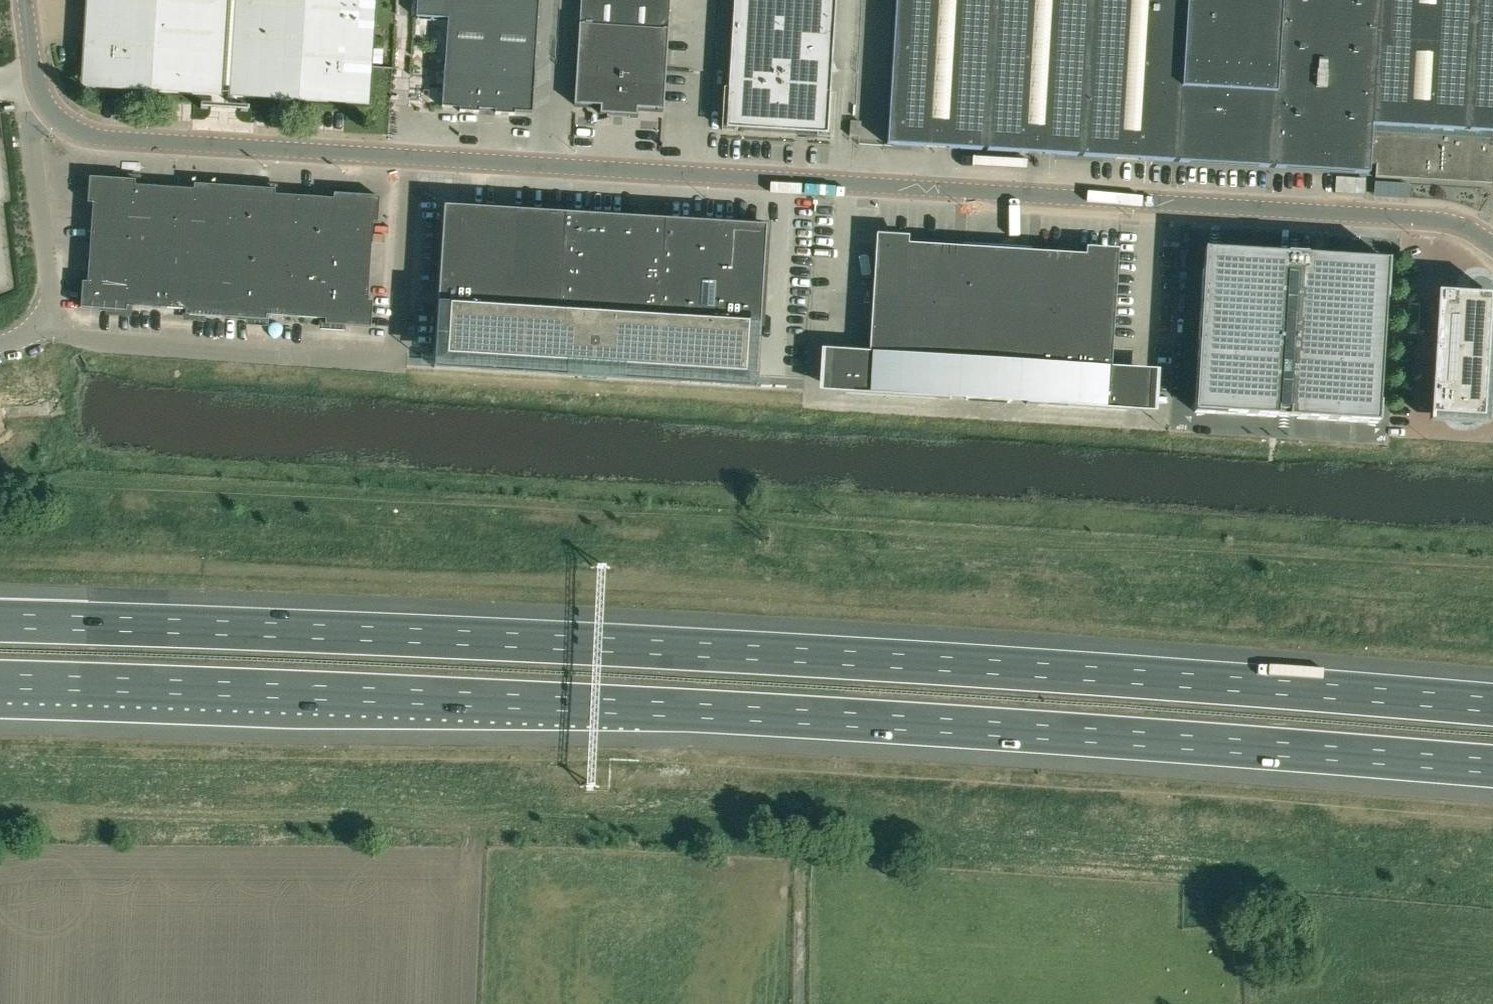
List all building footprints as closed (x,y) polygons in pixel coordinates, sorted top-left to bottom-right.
[(82,50),(90,50),(88,78),(150,82),(150,86),(225,90),(301,95),(301,91),(363,95),(365,67),(372,67),(376,0),(85,0),(82,50)] [(493,0),(417,0),(416,17),(447,18),(442,107),(459,108),(459,111),(478,112),(478,109),(487,109),(493,0)] [(539,0),(493,0),(487,109),(495,110),(495,113),(514,114),(514,111),(532,112),(539,0)] [(574,104),(580,105),(580,104),(600,105),(600,106),(600,107),(601,110),(602,110),(602,111),(604,113),(606,114),(629,115),(631,115),(632,114),(634,113),(635,112),(636,111),(636,110),(637,109),(637,107),(657,109),(657,110),(663,110),(669,0),(580,0),(574,104)] [(835,0),(733,0),(725,130),(827,136),(835,0)] [(887,144),(1369,172),(1369,164),(1375,165),(1375,177),(1492,184),(1492,0),(895,0),(887,144)] [(89,50),(83,49),(81,82),(150,86),(150,82),(88,78),(89,50)] [(370,98),(371,67),(364,67),(363,95),(300,91),(300,94),(370,98)] [(849,135),(854,135),(859,136),(860,121),(850,120),(849,135)] [(160,247),(164,187),(135,185),(135,180),(89,177),(88,203),(93,203),(90,243),(160,247)] [(230,252),(234,187),(194,184),(193,189),(164,187),(160,247),(230,252)] [(300,257),(304,197),(274,195),(275,190),(234,187),(230,252),(300,257)] [(378,223),(379,196),(333,193),(333,199),(304,197),(300,257),(370,261),(373,222),(378,223)] [(460,267),(440,266),(434,355),(433,368),(529,374),(530,361),(539,212),(464,208),(460,267)] [(529,374),(604,378),(605,366),(614,217),(539,212),(530,361),(529,374)] [(614,217),(605,366),(604,378),(679,383),(680,370),(689,221),(614,217)] [(765,226),(689,221),(680,370),(679,383),(756,387),(756,375),(765,226)] [(992,325),(997,249),(876,241),(871,317),(992,325)] [(156,308),(160,247),(90,243),(87,282),(82,282),(81,308),(127,311),(127,306),(156,308)] [(226,317),(230,252),(160,247),(156,308),(186,310),(185,315),(226,317)] [(1113,332),(1117,256),(997,249),(992,325),(1113,332)] [(296,317),(300,257),(230,252),(226,317),(266,320),(267,315),(296,317)] [(1277,416),(1278,409),(1292,410),(1292,412),(1374,417),(1383,263),(1301,258),(1205,252),(1195,411),(1277,416)] [(371,327),(372,301),(367,301),(370,261),(300,257),(296,317),(325,319),(325,324),(371,327)] [(1492,329),(1492,295),(1437,292),(1429,421),(1487,424),(1492,329)] [(1419,334),(1420,304),(1407,303),(1406,334),(1419,334)] [(988,396),(992,325),(871,317),(869,351),(849,350),(847,392),(949,398),(949,393),(988,396)] [(1128,409),(1131,367),(1111,366),(1113,332),(992,325),(988,396),(1026,398),(1026,403),(1128,409)]
